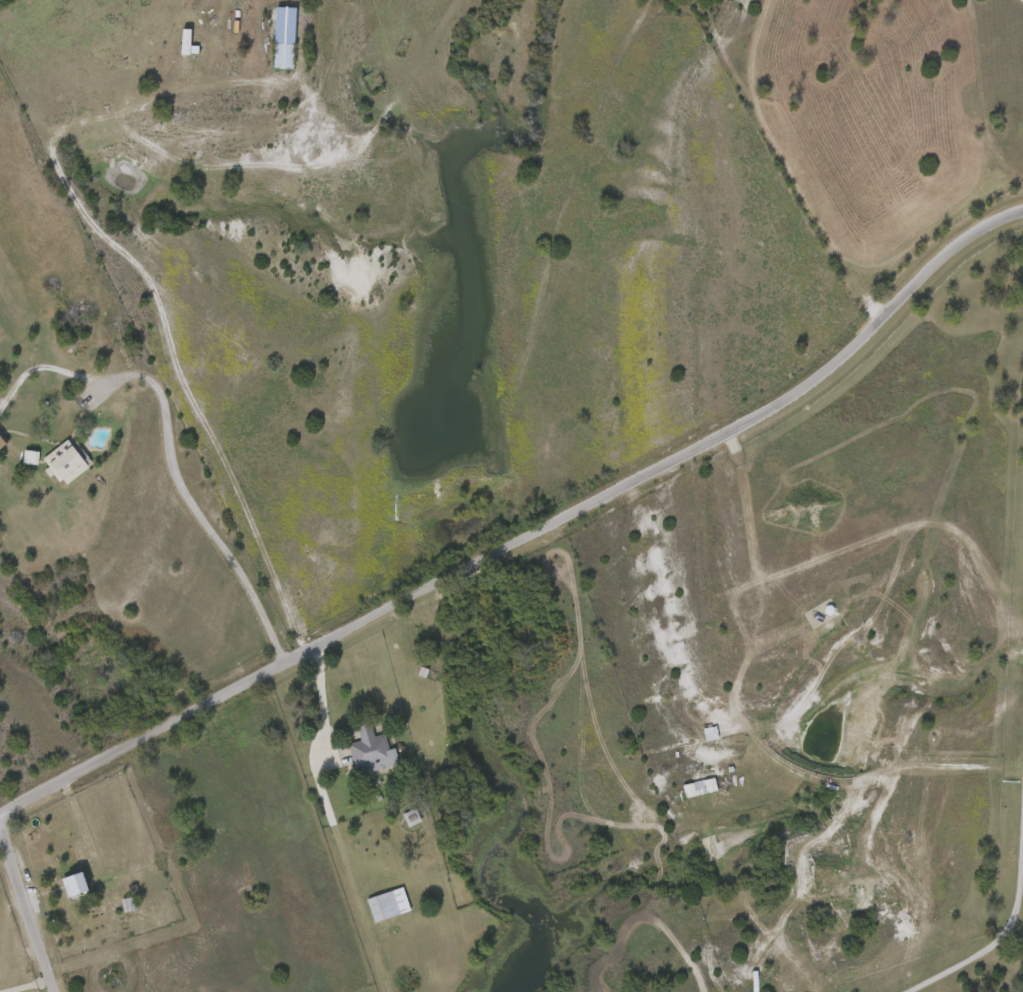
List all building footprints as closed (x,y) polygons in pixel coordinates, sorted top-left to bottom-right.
[(273,68),(275,6),(294,7),(293,68),(273,68)] [(53,481),(44,451),(74,443),(82,473),(53,481)] [(398,763),(356,773),(349,743),(360,740),(357,726),(370,723),(373,736),(384,733),(388,750),(394,748),(398,763)] [(683,784),(714,777),(716,790),(685,796),(683,784)] [(66,897),(61,878),(82,873),(87,892),(66,897)] [(410,911),(373,922),(366,897),(403,887),(410,911)]
